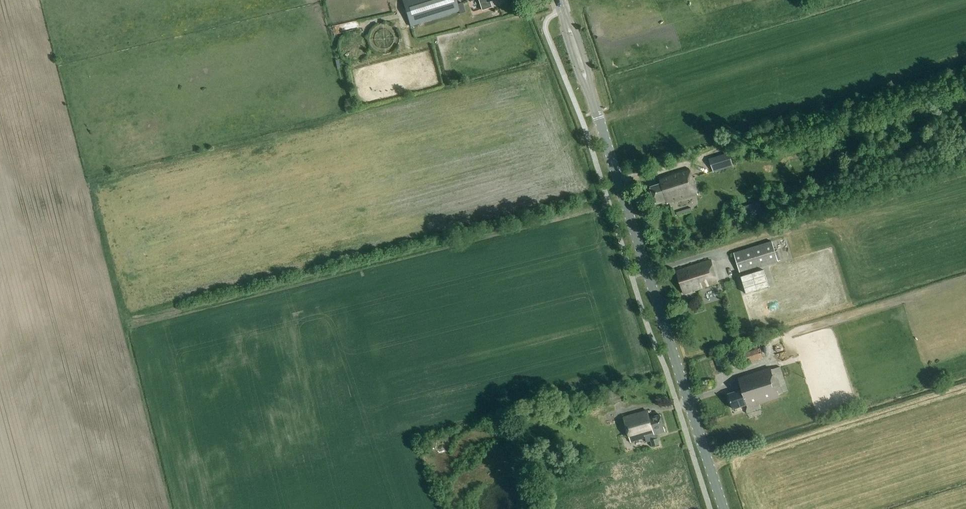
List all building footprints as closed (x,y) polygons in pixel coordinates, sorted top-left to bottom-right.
[(410,26),(459,11),(455,0),(402,0),(410,26)] [(482,11),(491,7),(490,1),(494,0),(479,0),(482,11)] [(735,150),(714,157),(718,170),(739,164),(735,150)] [(651,188),(656,205),(667,201),(668,204),(698,195),(690,169),(659,178),(661,184),(651,188)] [(761,206),(745,211),(748,220),(763,215),(761,206)] [(772,242),(734,254),(740,273),(778,261),(772,242)] [(711,260),(677,271),(684,294),(695,291),(694,290),(698,288),(698,289),(718,283),(711,260)] [(743,276),(748,293),(766,287),(764,282),(772,280),(769,269),(743,276)] [(759,345),(740,351),(744,365),(763,359),(759,345)] [(716,374),(715,360),(706,361),(707,364),(702,364),(703,376),(716,374)] [(771,368),(738,379),(742,390),(729,394),(733,409),(747,405),(748,408),(780,397),(779,395),(788,392),(780,368),(771,371),(771,368)] [(622,390),(606,395),(609,406),(625,401),(622,390)] [(648,411),(624,418),(631,442),(645,438),(647,443),(651,441),(653,446),(659,445),(658,439),(656,439),(655,435),(666,432),(661,415),(650,418),(648,411)]
